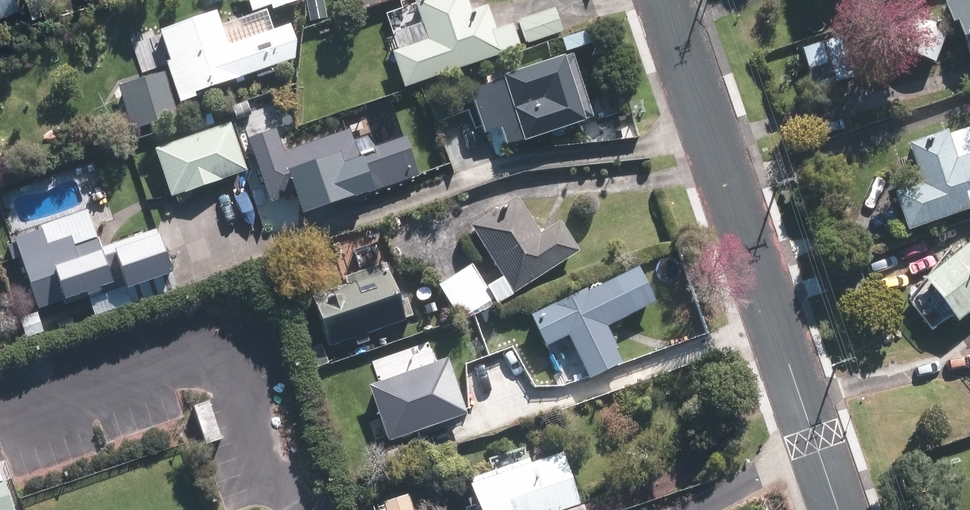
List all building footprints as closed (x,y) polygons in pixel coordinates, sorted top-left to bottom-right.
[(17,6),(15,0),(0,0),(0,12),(17,6)] [(205,9),(225,0),(200,0),(205,9)] [(399,56),(407,83),(502,53),(501,50),(516,45),(511,30),(494,35),(487,12),(471,18),(465,0),(419,0),(433,45),(399,56)] [(948,4),(953,20),(957,19),(969,58),(969,0),(962,0),(948,4)] [(268,8),(172,38),(189,93),(285,63),(268,8)] [(552,15),(524,24),(529,40),(557,31),(552,15)] [(942,33),(915,23),(907,47),(934,57),(942,33)] [(837,40),(806,51),(819,88),(850,78),(837,40)] [(506,79),(507,82),(498,85),(474,93),(487,130),(503,125),(508,141),(526,135),(526,137),(590,115),(569,57),(506,79)] [(164,71),(122,85),(137,128),(179,115),(164,71)] [(229,125),(154,150),(170,196),(244,171),(229,125)] [(276,132),(255,138),(275,198),(298,190),(304,209),(415,172),(405,141),(355,157),(347,133),(283,154),(276,132)] [(897,197),(909,231),(969,210),(969,156),(955,161),(945,133),(910,145),(925,187),(897,197)] [(516,202),(476,227),(515,287),(572,251),(557,227),(539,238),(516,202)] [(89,216),(14,241),(38,311),(113,285),(89,216)] [(178,292),(160,239),(114,254),(131,307),(178,292)] [(928,281),(958,319),(969,310),(969,248),(928,281)] [(471,271),(443,289),(461,318),(489,300),(471,271)] [(585,291),(535,315),(548,342),(569,332),(589,374),(618,360),(600,324),(649,300),(637,275),(589,298),(585,291)] [(385,277),(316,300),(330,342),(399,319),(385,277)] [(502,282),(491,289),(498,300),(509,293),(502,282)] [(481,313),(466,320),(470,331),(486,324),(481,313)] [(447,354),(370,382),(390,437),(467,409),(447,354)] [(475,484),(483,509),(550,509),(573,503),(558,457),(475,484)] [(407,497),(386,504),(388,509),(411,509),(407,497)]
